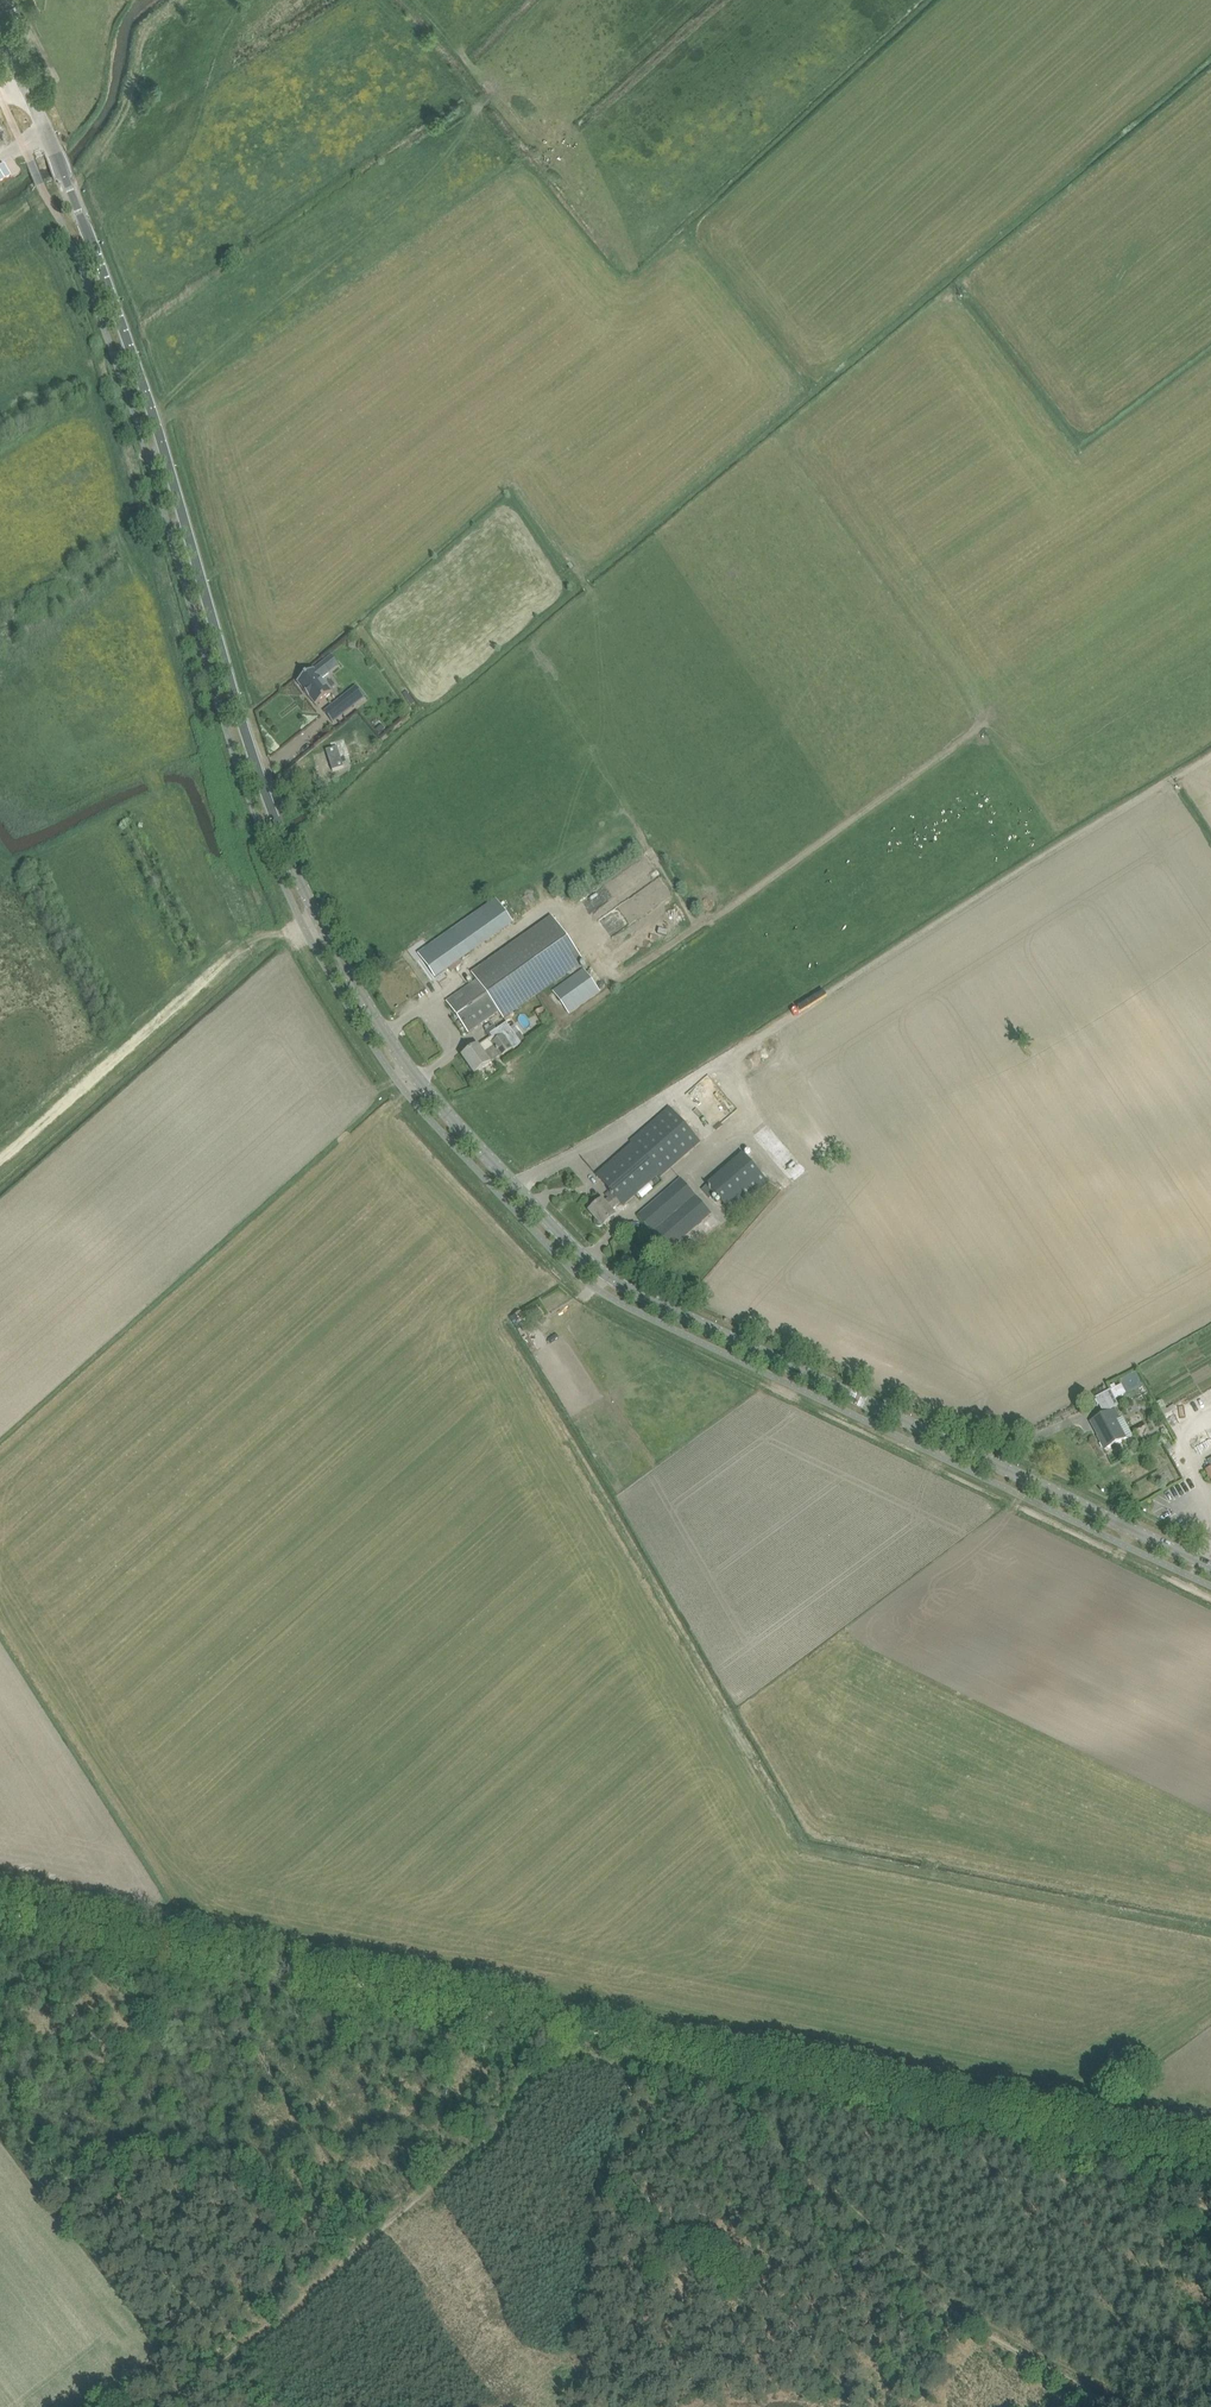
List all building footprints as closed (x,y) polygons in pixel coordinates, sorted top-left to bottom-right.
[(311,668),(296,681),(315,704),(330,691),(311,668)] [(354,684),(327,706),(336,717),(363,694),(354,684)] [(338,747),(326,751),(333,771),(344,768),(338,747)] [(477,980),(457,994),(447,1001),(469,1032),(499,1011),(504,1019),(580,965),(584,962),(551,916),(471,972),(477,980)] [(435,977),(470,953),(473,951),(468,943),(465,945),(454,930),(419,954),(435,977)] [(553,991),(553,992),(569,1013),(600,991),(584,969),(553,991)] [(540,1022),(550,1017),(545,1007),(535,1012),(540,1022)] [(508,1022),(506,1023),(499,1028),(496,1030),(496,1029),(490,1034),(492,1037),(479,1046),(478,1046),(472,1050),(463,1057),(475,1074),(485,1067),(491,1063),(490,1063),(501,1056),(513,1048),(514,1049),(522,1044),(516,1034),(519,1032),(515,1026),(511,1028),(508,1022)] [(601,1227),(602,1226),(602,1227),(616,1215),(612,1210),(620,1202),(623,1205),(632,1197),(658,1174),(661,1177),(700,1142),(670,1107),(630,1142),(633,1144),(603,1170),(599,1165),(593,1171),(610,1191),(605,1195),(609,1199),(605,1202),(603,1200),(589,1212),(595,1219),(594,1220),(594,1221),(594,1222),(594,1223),(594,1224),(595,1224),(595,1225),(596,1226),(597,1226),(597,1227),(598,1227),(599,1227),(600,1227),(601,1227)] [(760,1164),(752,1154),(747,1158),(742,1153),(707,1184),(732,1213),(768,1182),(755,1167),(760,1164)] [(638,1215),(668,1250),(669,1250),(672,1253),(675,1251),(672,1247),(711,1213),(680,1178),(647,1207),(638,1215)] [(547,1309),(569,1300),(565,1289),(543,1297),(547,1309)] [(521,1312),(510,1318),(517,1329),(527,1322),(521,1312)] [(1119,1387),(1111,1391),(1115,1399),(1124,1394),(1119,1387)] [(1165,1406),(1160,1409),(1164,1416),(1172,1411),(1170,1408),(1166,1410),(1165,1406)] [(1104,1449),(1115,1444),(1126,1438),(1117,1420),(1120,1418),(1115,1408),(1092,1420),(1100,1436),(1098,1437),(1104,1449)] [(1188,1491),(1183,1481),(1163,1491),(1166,1496),(1172,1493),(1175,1498),(1188,1491)]
